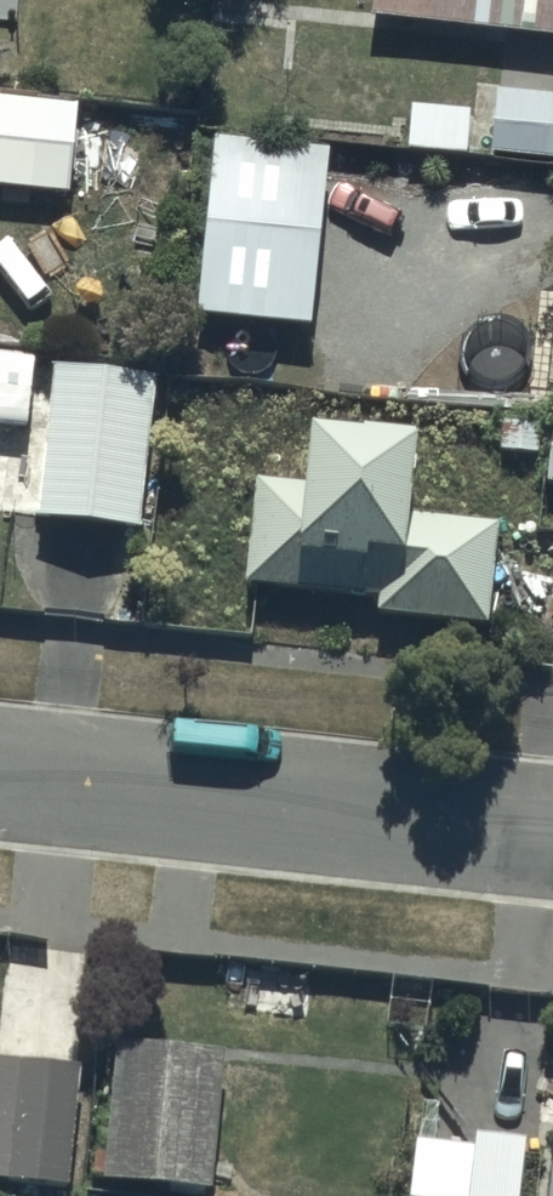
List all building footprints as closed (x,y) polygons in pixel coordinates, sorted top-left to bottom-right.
[(374,17),(552,33),(552,0),(376,0),(374,17)] [(0,92),(0,186),(75,192),(82,99),(0,92)] [(216,132),(201,310),(317,320),(332,142),(216,132)] [(157,370),(56,362),(45,517),(146,524),(157,370)] [(313,479),(254,475),(247,582),(383,592),(381,612),(495,620),(502,519),(418,513),(424,426),(317,418),(313,479)] [(256,962),(251,1009),(311,1014),(316,968),(256,962)] [(227,1043),(117,1036),(108,1179),(218,1186),(227,1043)] [(0,1055),(0,1175),(75,1181),(85,1062),(0,1055)] [(417,1137),(414,1195),(525,1195),(529,1131),(477,1128),(476,1140),(417,1137)]
